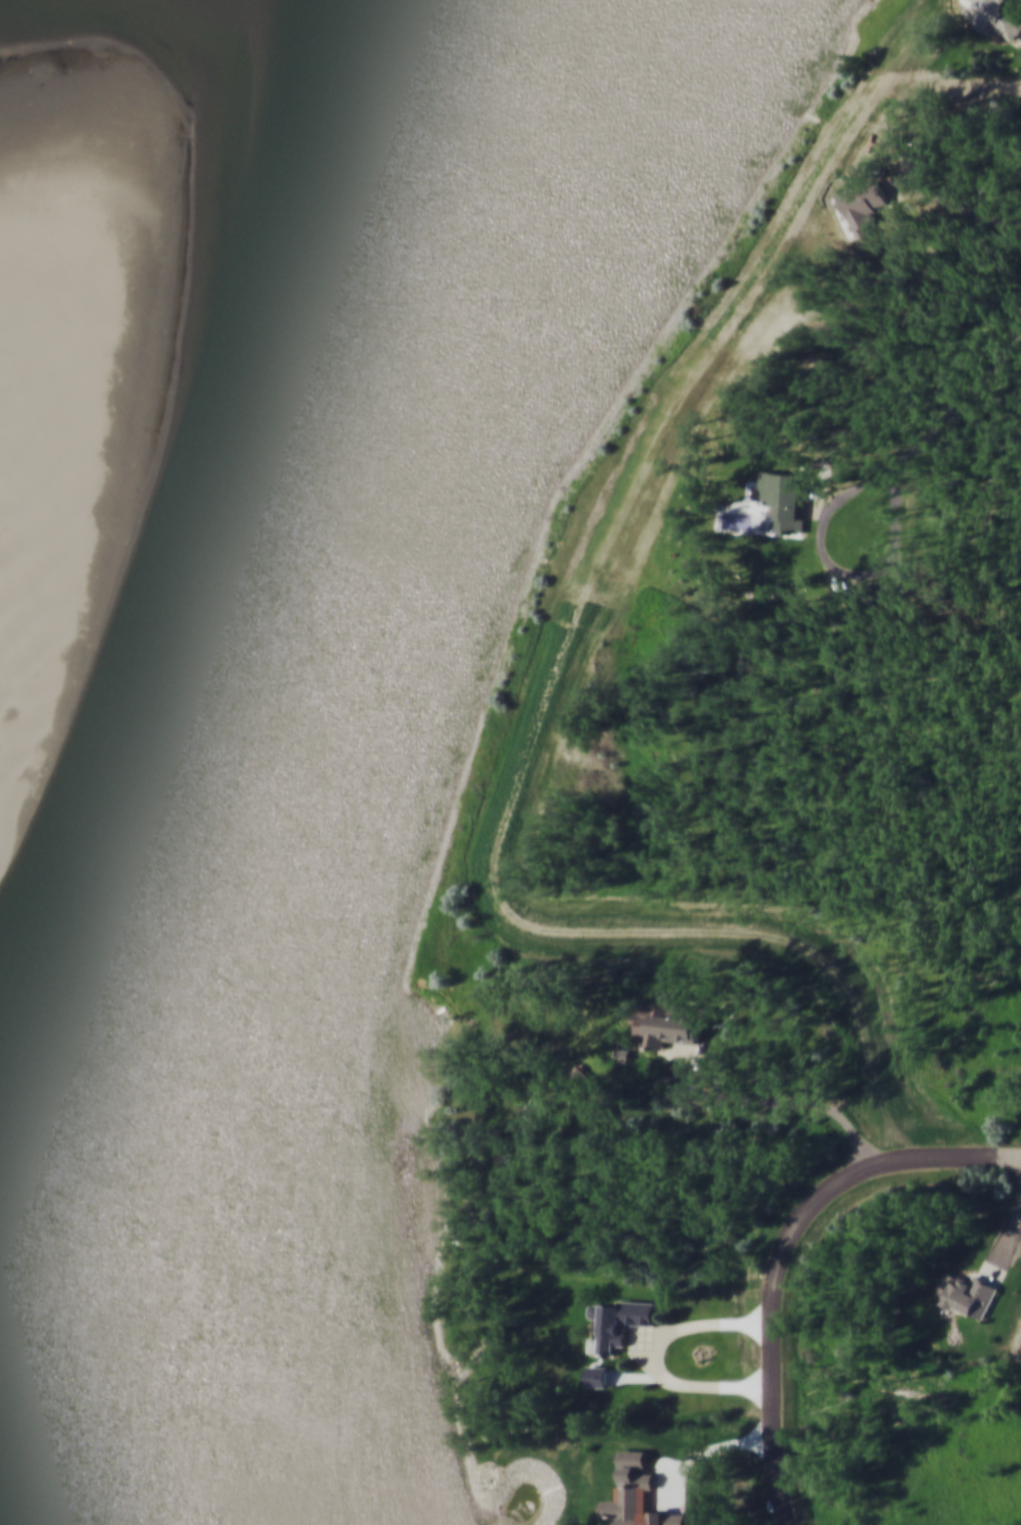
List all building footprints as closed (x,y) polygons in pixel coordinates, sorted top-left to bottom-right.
[(1018,7),(1020,9),(1020,46),(1003,35),(999,41),(985,32),(987,28),(976,21),(979,16),(975,13),(980,4),(974,0),(1020,0),(1020,2),(1018,7)] [(837,189),(880,179),(883,193),(885,200),(871,203),(873,208),(866,209),(867,212),(874,210),(877,221),(861,224),(863,233),(849,236),(837,189)] [(763,469),(809,472),(808,494),(806,532),(777,531),(778,501),(762,500),(763,469)] [(635,998),(701,1007),(696,1044),(686,1043),(665,1040),(664,1050),(642,1046),(643,1036),(634,1035),(635,1024),(631,1024),(635,998)] [(576,1064),(601,1083),(592,1095),(567,1076),(576,1064)] [(949,1273),(974,1285),(979,1275),(990,1281),(1002,1287),(987,1318),(960,1306),(959,1310),(942,1301),(943,1299),(938,1296),(949,1273)] [(590,1306),(594,1303),(622,1304),(622,1299),(658,1300),(657,1325),(642,1325),(626,1324),(626,1346),(616,1346),(616,1356),(599,1355),(600,1334),(596,1331),(597,1324),(601,1321),(601,1317),(593,1316),(589,1313),(590,1306)]
